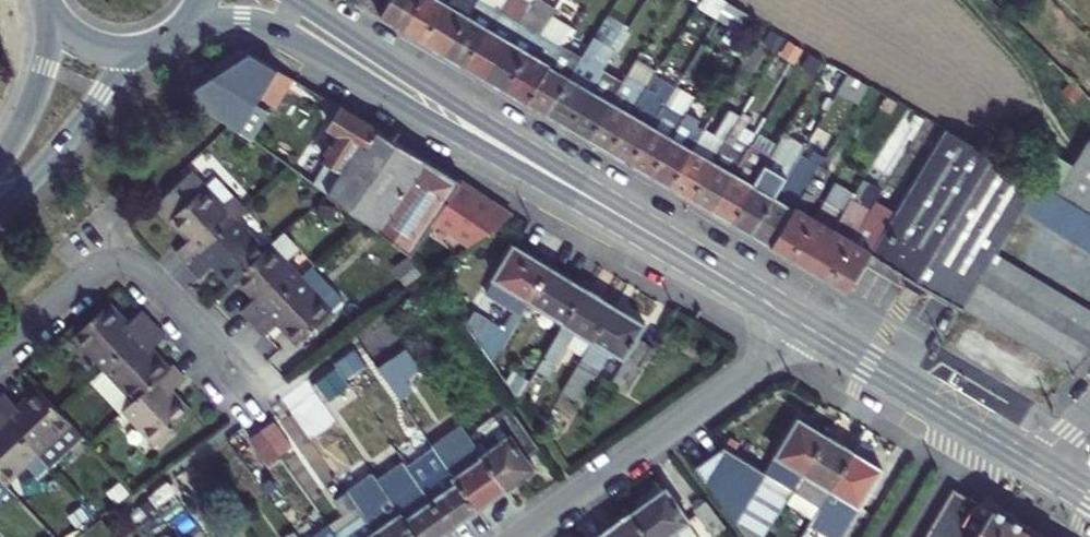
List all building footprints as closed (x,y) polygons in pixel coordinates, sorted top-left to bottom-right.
[(421,0),(355,0),(404,29),(421,0)] [(404,29),(423,41),(448,0),(421,0),(404,29)] [(423,41),(444,53),(477,0),(448,0),(423,41)] [(444,53),(465,65),(505,0),(477,0),(444,53)] [(525,0),(505,0),(465,65),(485,77),(530,3),(525,0)] [(485,77),(506,89),(551,16),(556,9),(540,0),(532,0),(530,3),(485,77)] [(747,13),(726,1),(715,18),(737,30),(747,13)] [(551,16),(506,89),(527,102),(561,45),(572,28),(551,16)] [(581,57),(547,113),(568,126),(602,70),(605,63),(595,58),(603,44),(593,38),(581,57)] [(561,45),(527,102),(547,113),(581,57),(561,45)] [(187,93),(187,94),(225,122),(239,131),(278,69),(249,52),(187,93)] [(836,92),(847,74),(825,61),(815,79),(836,92)] [(323,98),(278,69),(239,131),(252,141),(283,92),(315,112),(323,98)] [(602,70),(568,126),(589,138),(622,82),(602,70)] [(836,92),(857,103),(867,86),(847,74),(836,92)] [(622,82),(589,138),(609,150),(642,94),(647,87),(626,75),(622,82)] [(642,94),(609,150),(629,162),(663,104),(674,87),(664,81),(657,93),(653,101),(642,94)] [(653,101),(657,93),(647,87),(642,94),(653,101)] [(896,103),(885,97),(878,108),(890,114),(896,103)] [(684,116),(663,104),(629,162),(650,174),(684,116)] [(742,110),(732,104),(728,112),(723,109),(711,128),(726,137),(742,110)] [(379,132),(340,108),(326,130),(337,138),(321,162),(341,174),(328,194),(331,196),(361,147),(367,151),(379,132)] [(726,137),(690,198),(711,210),(750,144),(750,143),(739,136),(745,126),(751,115),(742,110),(726,137)] [(684,116),(650,174),(670,186),(704,128),(695,124),(698,120),(687,113),(684,116)] [(943,132),(924,121),(913,139),(932,150),(943,132)] [(704,128),(670,186),(690,198),(726,137),(711,128),(706,125),(704,128)] [(757,133),(745,126),(739,136),(750,143),(757,133)] [(1038,183),(945,129),(943,132),(932,150),(926,160),(914,181),(890,221),(870,252),(904,273),(903,276),(905,277),(904,280),(906,281),(904,284),(919,293),(920,289),(924,291),(925,288),(928,290),(930,288),(963,307),(995,254),(1022,210),(1038,183)] [(361,147),(331,196),(365,220),(374,227),(412,255),(434,222),(461,182),(379,132),(367,151),(361,147)] [(779,141),(799,153),(804,146),(783,134),(779,141)] [(1089,137),(1055,193),(1089,214),(1089,138),(1089,137)] [(770,156),(731,222),(752,234),(788,171),(799,153),(779,141),(770,156)] [(750,144),(711,210),(731,222),(770,156),(750,144)] [(799,178),(815,151),(804,145),(804,146),(799,153),(788,171),(799,178)] [(815,151),(799,178),(788,171),(752,234),(771,246),(813,176),(825,157),(815,151)] [(914,181),(926,160),(919,155),(906,176),(914,181)] [(863,179),(842,168),(831,187),(791,257),(809,268),(863,179)] [(831,187),(813,176),(771,246),(791,257),(831,187)] [(235,221),(244,213),(214,179),(171,219),(190,240),(175,253),(187,266),(235,221)] [(863,179),(809,268),(829,279),(871,210),(860,204),(871,184),(863,179)] [(512,216),(461,182),(434,222),(470,246),(512,216)] [(1038,183),(1022,210),(1089,250),(1089,214),(1055,193),(1038,183)] [(890,221),(871,210),(829,279),(848,290),(870,252),(890,221)] [(236,280),(264,253),(235,221),(187,266),(199,279),(214,266),(230,285),(236,280)] [(514,245),(485,293),(522,316),(529,303),(551,268),(514,245)] [(252,324),(299,281),(270,249),(264,253),(236,280),(254,299),(241,311),(252,324)] [(963,307),(1071,371),(1089,352),(1089,310),(995,254),(963,307)] [(422,278),(409,259),(393,270),(406,289),(422,278)] [(333,310),(342,302),(312,268),(299,281),(252,324),(265,338),(279,324),(298,344),(334,312),(333,310)] [(551,268),(529,303),(564,325),(586,289),(551,268)] [(614,306),(586,289),(564,325),(535,374),(546,381),(565,348),(574,334),(591,344),(614,306)] [(109,305),(75,335),(106,369),(153,325),(140,311),(127,323),(109,305)] [(637,339),(645,325),(614,306),(591,344),(582,359),(560,394),(578,405),(610,352),(624,361),(610,385),(625,394),(652,349),(637,339)] [(508,337),(510,335),(474,312),(465,325),(492,364),(496,358),(508,337)] [(106,369),(134,400),(168,368),(151,350),(165,337),(153,325),(106,369)] [(591,344),(574,334),(565,348),(582,359),(591,344)] [(509,366),(521,345),(508,337),(496,358),(509,366)] [(414,373),(400,353),(377,369),(399,400),(411,393),(402,381),(414,373)] [(134,400),(124,410),(155,444),(189,413),(170,392),(185,379),(181,375),(172,365),(168,368),(134,400)] [(0,398),(0,412),(38,453),(71,424),(60,411),(39,389),(19,407),(5,394),(0,398)] [(475,445),(505,490),(534,470),(526,459),(540,448),(510,406),(478,427),(485,438),(475,445)] [(38,453),(0,412),(0,477),(1,478),(7,483),(38,453)] [(696,467),(746,536),(764,536),(796,485),(803,473),(827,436),(798,418),(765,472),(724,447),(696,467)] [(261,431),(278,456),(290,448),(272,423),(261,431)] [(249,439),(266,464),(278,456),(261,431),(249,439)] [(465,433),(450,444),(458,457),(475,445),(465,433)] [(854,452),(827,436),(803,473),(796,485),(824,502),(832,490),(854,452)] [(392,447),(412,477),(427,467),(407,438),(392,447)] [(476,510),(505,490),(475,445),(458,457),(450,444),(437,454),(449,471),(476,510)] [(881,470),(854,452),(832,490),(824,502),(818,512),(810,524),(831,536),(840,536),(881,470)] [(436,480),(427,467),(412,477),(422,489),(436,480)] [(436,480),(422,489),(449,530),(476,510),(449,471),(436,480)] [(374,506),(358,484),(346,493),(355,507),(361,515),(374,506)] [(668,487),(632,512),(650,536),(675,536),(673,534),(691,521),(668,487)] [(953,487),(924,536),(975,536),(988,515),(977,509),(981,504),(953,487)] [(422,489),(396,508),(416,536),(439,536),(449,530),(422,489)] [(355,507),(346,493),(335,500),(345,514),(355,507)] [(96,506),(101,516),(111,511),(106,501),(96,506)] [(396,508),(392,502),(378,512),(366,521),(377,536),(416,536),(396,508)] [(705,502),(693,511),(711,536),(715,536),(725,529),(705,502)] [(378,512),(374,506),(361,515),(362,517),(366,521),(378,512)] [(994,506),(988,515),(975,536),(1045,536),(994,506)] [(355,507),(345,514),(352,524),(362,517),(361,515),(355,507)] [(632,512),(604,532),(607,536),(650,536),(632,512)] [(76,514),(60,526),(68,536),(83,524),(76,514)] [(366,521),(362,517),(352,524),(335,536),(336,536),(377,536),(366,521)]
